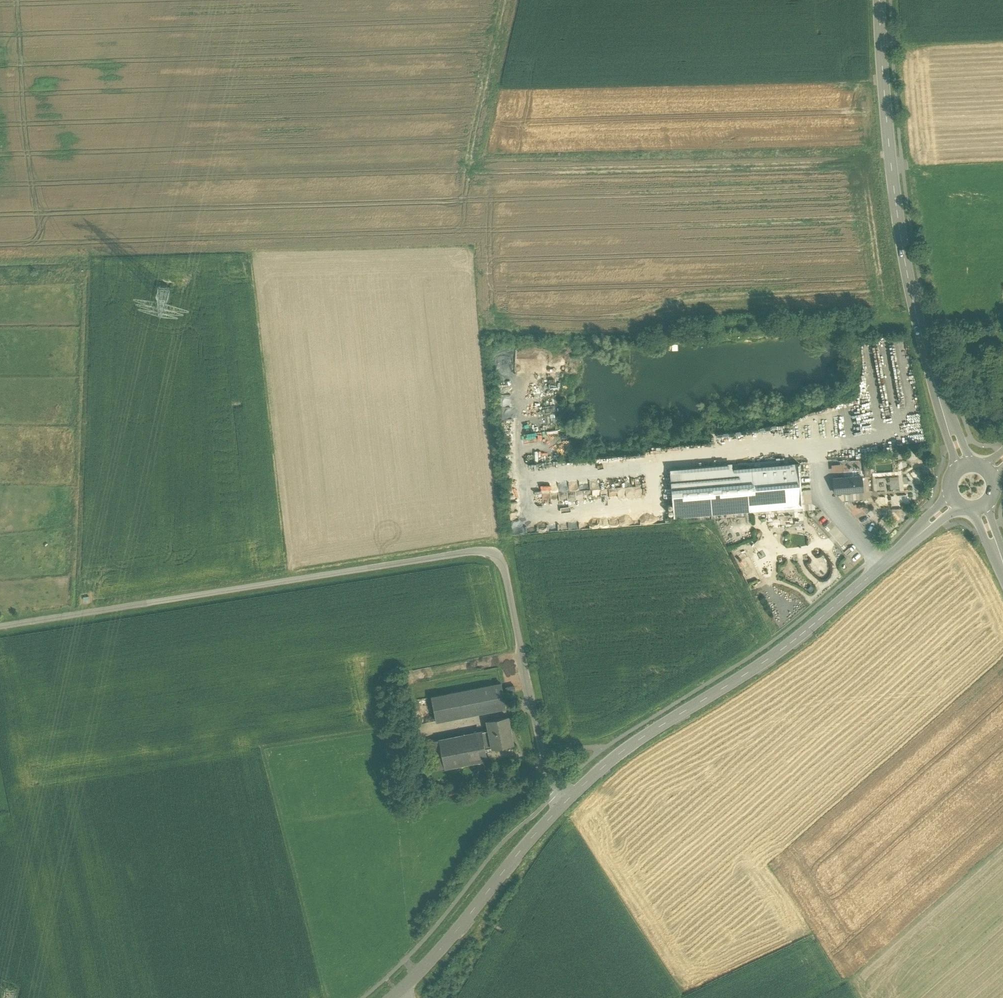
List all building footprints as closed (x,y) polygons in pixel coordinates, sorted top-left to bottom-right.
[(840,470),(860,469),(860,461),(839,462),(840,470)] [(729,464),(666,469),(671,517),(800,506),(796,464),(729,470),(729,464)] [(861,476),(834,479),(835,494),(863,491),(861,476)] [(900,490),(899,477),(887,478),(888,491),(900,490)] [(860,525),(868,518),(859,506),(851,512),(860,525)] [(503,709),(499,683),(429,695),(433,721),(503,709)] [(505,719),(482,722),(487,748),(509,745),(505,719)] [(480,732),(436,739),(441,768),(484,760),(480,732)]
